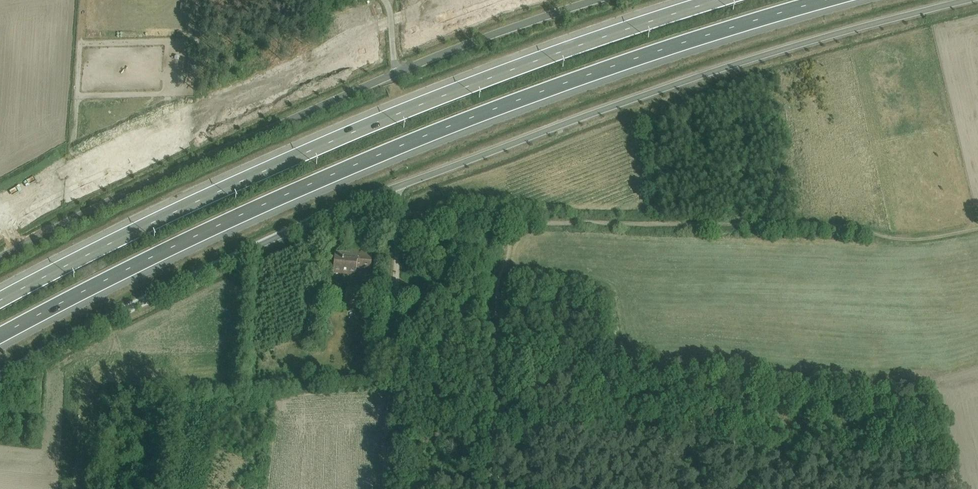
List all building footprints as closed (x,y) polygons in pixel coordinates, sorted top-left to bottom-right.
[(335,254),(333,274),(356,276),(357,267),(369,268),(371,268),(372,257),(335,254)] [(323,372),(323,382),(342,381),(343,374),(336,374),(336,372),(323,372)]
